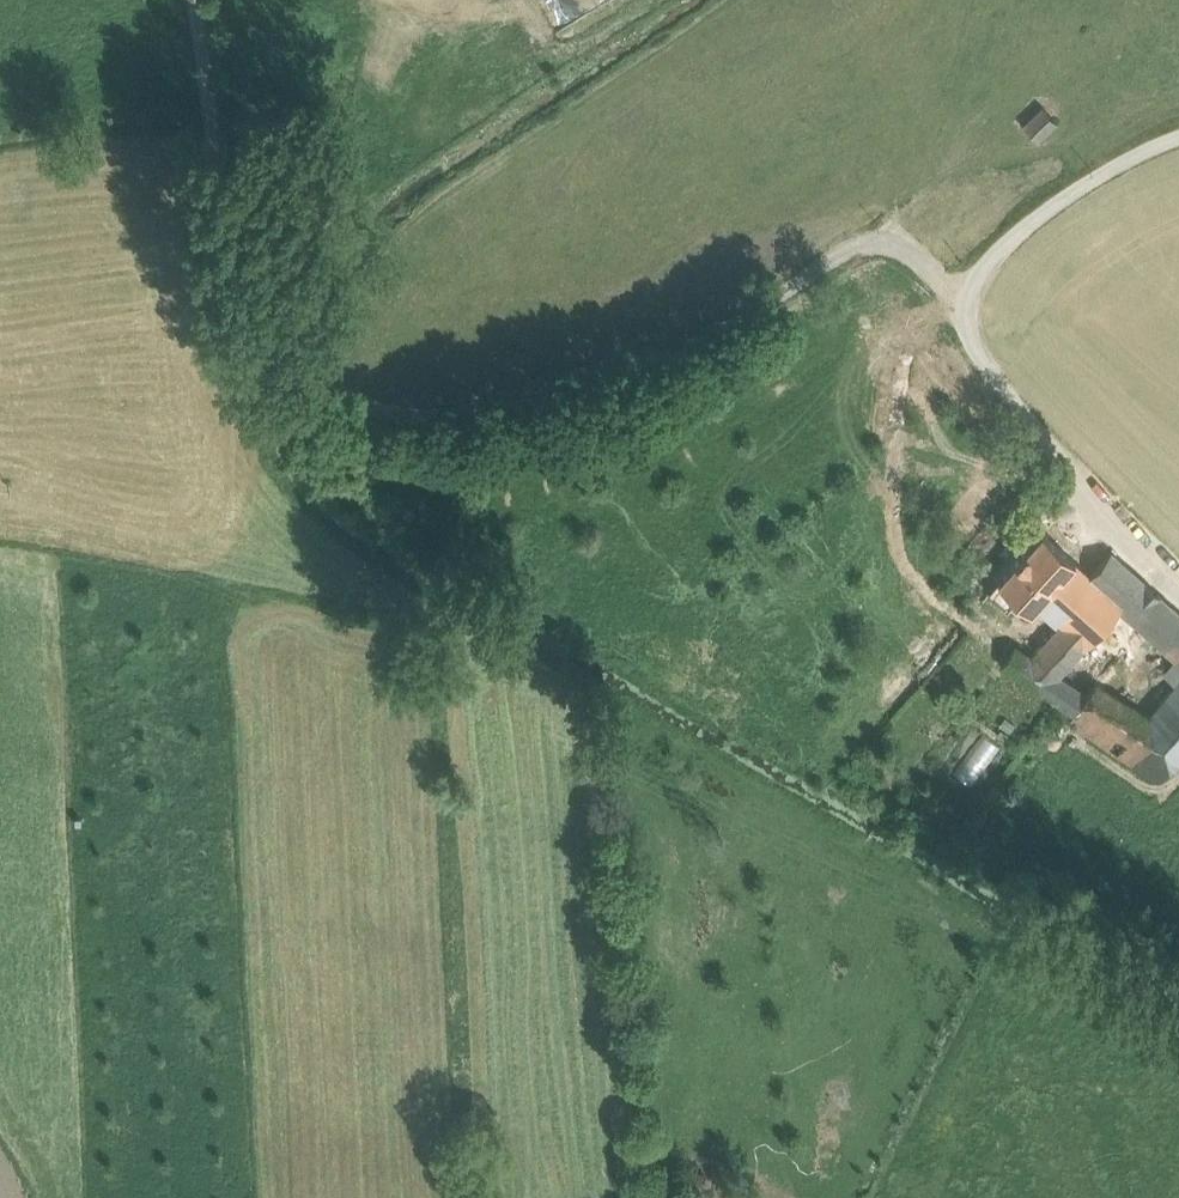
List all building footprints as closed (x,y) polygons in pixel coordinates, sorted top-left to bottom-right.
[(597,0),(535,0),(549,26),(597,0)] [(1040,140),(1062,122),(1047,105),(1026,123),(1040,140)] [(1048,526),(999,577),(1035,610),(1041,603),(1081,558),(1048,526)] [(1125,602),(1093,572),(1081,558),(1041,603),(1061,620),(1032,653),(1018,644),(1002,666),(1074,713),(1089,690),(1064,672),(1125,602)] [(1165,593),(1139,623),(1178,657),(1178,605),(1165,593)] [(1096,680),(1089,690),(1074,713),(1068,722),(1161,784),(1178,764),(1178,676),(1150,713),(1096,680)]
